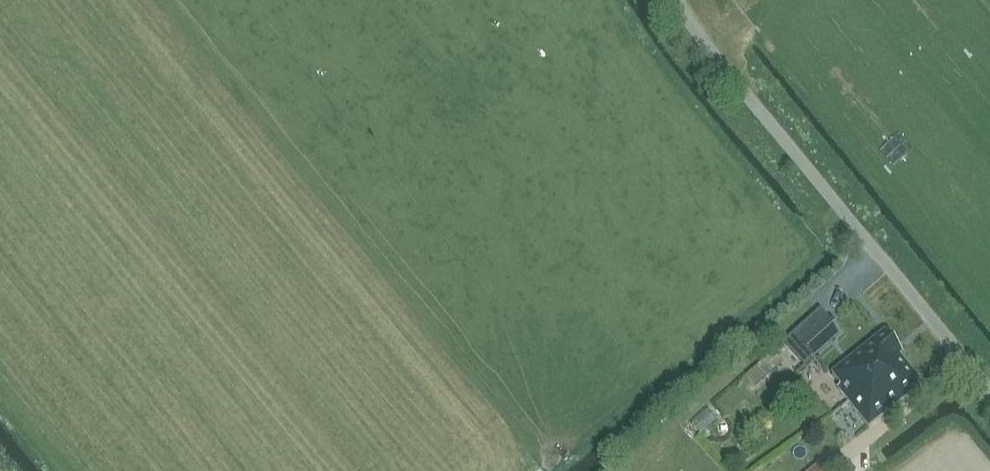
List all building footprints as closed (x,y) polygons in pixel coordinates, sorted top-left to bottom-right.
[(804,366),(814,357),(841,332),(820,310),(794,335),(784,344),(804,366)] [(884,332),(831,375),(841,387),(838,390),(848,403),(901,360),(899,356),(902,354),(884,332)] [(782,362),(773,351),(746,374),(756,385),(782,362)] [(901,360),(848,403),(868,428),(922,385),(901,360)] [(796,452),(800,453),(803,452),(805,448),(803,445),(800,443),(796,445),(795,448),(796,452)]
